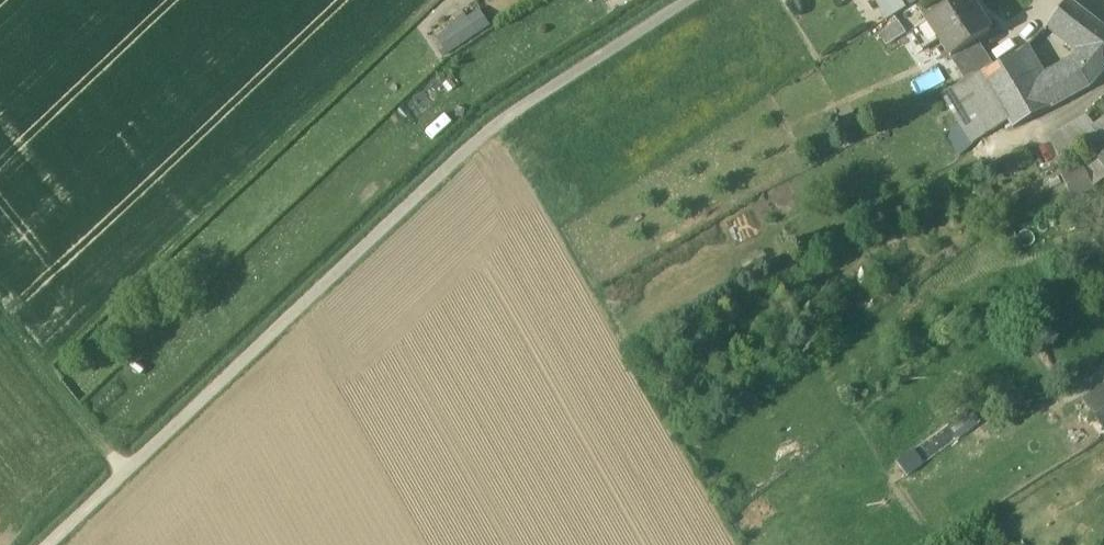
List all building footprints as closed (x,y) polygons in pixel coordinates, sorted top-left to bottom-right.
[(887,18),(916,0),(876,0),(887,18)] [(926,22),(938,40),(950,59),(975,42),(989,33),(968,0),(959,0),(926,22)] [(1067,2),(1050,25),(1065,37),(1083,14),(1067,2)] [(452,27),(435,38),(446,54),(489,26),(479,10),(467,18),(462,10),(447,19),(452,27)] [(1097,25),(1083,14),(1065,37),(1084,51),(1073,64),(1088,87),(1103,68),(1103,30),(1102,28),(1103,27),(1098,23),(1097,25)] [(897,22),(879,34),(887,45),(905,33),(897,22)] [(924,49),(938,40),(926,22),(912,32),(924,49)] [(975,42),(950,59),(965,82),(984,72),(985,74),(993,69),(975,42)] [(993,69),(985,74),(1008,122),(1013,130),(1050,109),(1036,85),(1017,56),(993,69)] [(1073,64),(1036,85),(1050,109),(1088,87),(1073,64)] [(965,82),(942,95),(959,124),(970,144),(971,143),(1008,122),(985,74),(984,72),(965,82)] [(1086,115),(1048,137),(1061,159),(1100,137),(1092,127),(1093,126),(1086,115)] [(1093,126),(1092,127),(1100,137),(1103,142),(1103,118),(1093,126)] [(970,144),(959,124),(946,133),(959,155),(973,145),(971,143),(970,144)] [(1081,165),(1062,175),(1073,198),(1093,188),(1081,165)] [(1085,401),(1103,426),(1103,388),(1085,401)] [(912,447),(893,460),(903,474),(921,461),(912,447)]
